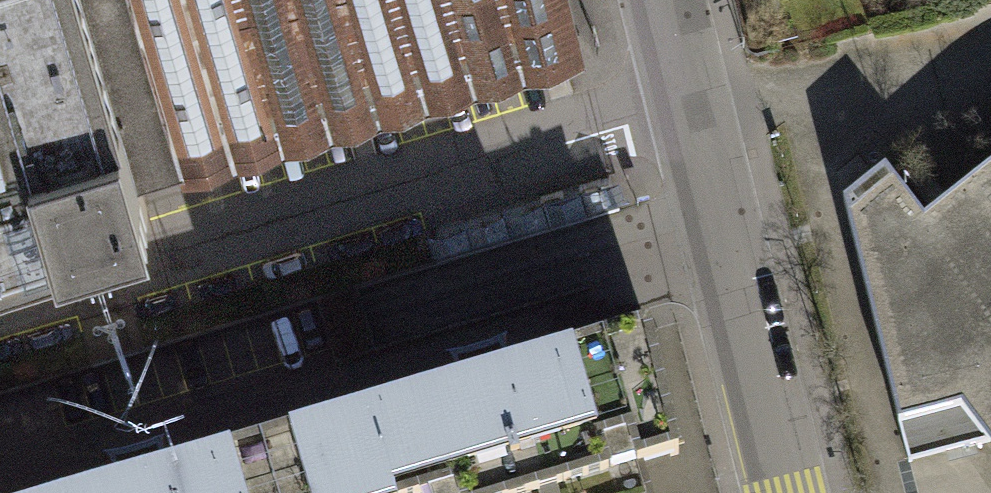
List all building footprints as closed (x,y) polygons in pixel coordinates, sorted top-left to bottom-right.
[(147,209),(136,174),(84,0),(0,0),(0,254),(147,209)] [(136,174),(575,42),(565,0),(84,0),(136,174)] [(952,197),(925,220),(902,192),(883,169),(843,201),(907,462),(987,441),(990,447),(990,166),(952,197)] [(647,329),(588,348),(623,468),(677,454),(647,329)] [(623,468),(588,348),(507,372),(503,355),(451,370),(455,387),(253,440),(271,492),(426,492),(455,485),(457,492),(533,492),(623,468)] [(253,440),(158,468),(154,452),(101,467),(107,483),(73,492),(271,492),(253,440)] [(624,468),(631,492),(638,492),(631,466),(624,468)] [(623,468),(533,492),(630,492),(623,468)]
